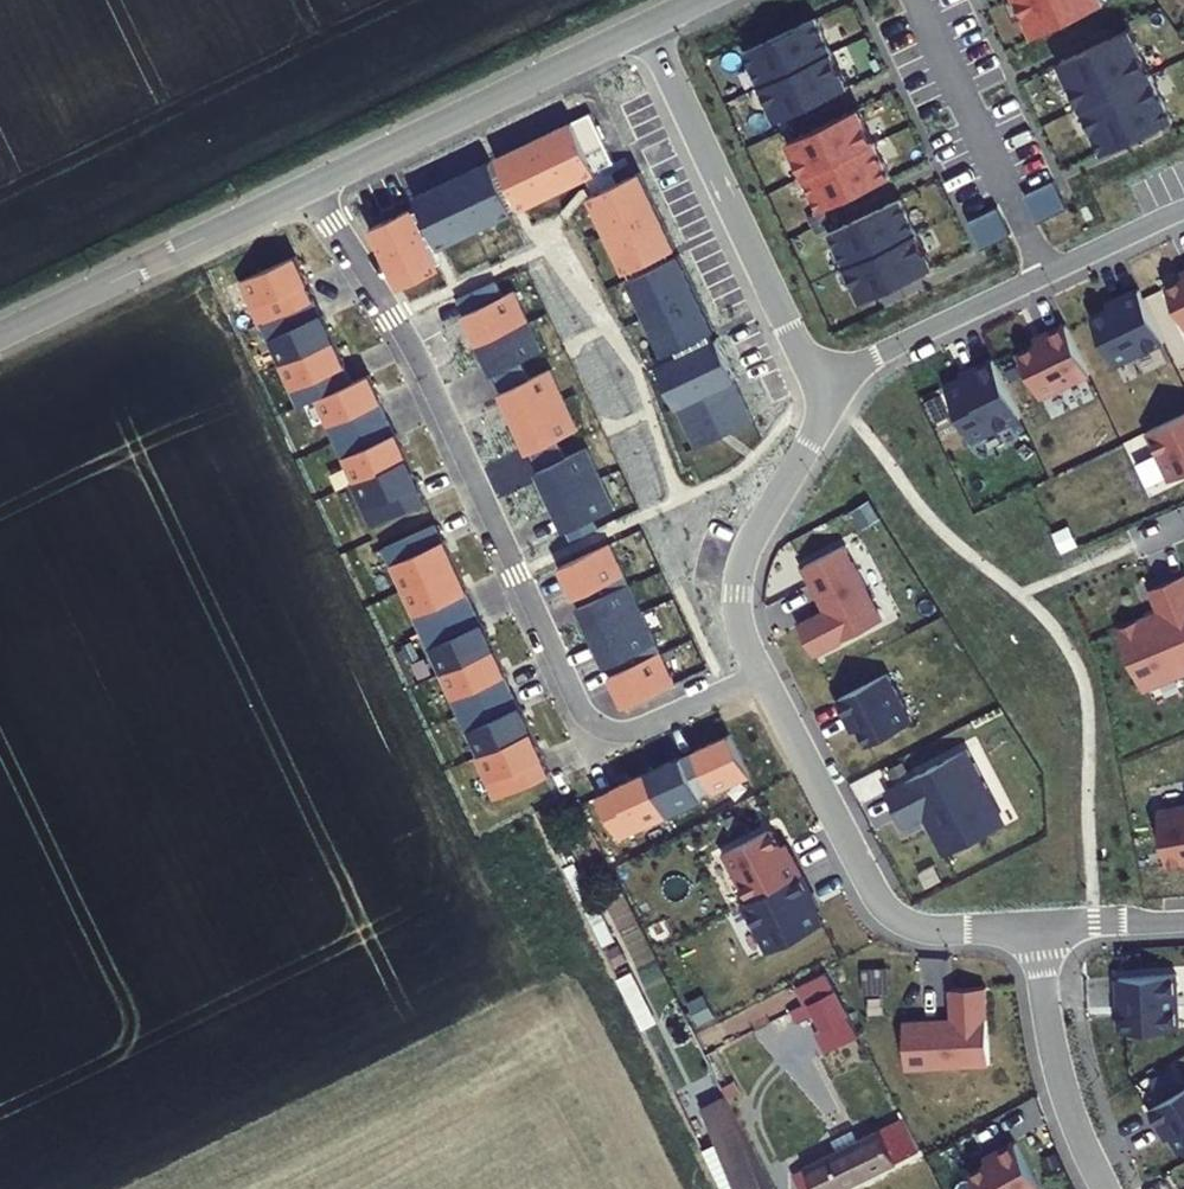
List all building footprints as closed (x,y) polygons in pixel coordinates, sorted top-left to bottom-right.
[(1007,0),(1015,18),(1024,13),(1043,52),(1112,18),(1104,0),(1007,0)] [(754,69),(786,136),(855,103),(823,36),(754,69)] [(1068,79),(1111,169),(1181,136),(1138,46),(1068,79)] [(499,156),(507,173),(520,201),(522,205),(588,174),(611,164),(615,161),(592,112),(499,156)] [(796,158),(828,224),(897,191),(865,124),(796,158)] [(417,196),(422,206),(440,245),(516,209),(514,205),(500,176),(492,159),(417,196)] [(588,174),(596,193),(619,182),(611,164),(588,174)] [(596,193),(592,195),(627,270),(631,268),(671,249),(677,247),(641,171),(619,182),(596,193)] [(507,173),(500,176),(514,205),(520,201),(507,173)] [(1061,196),(1032,211),(1045,237),(1074,223),(1061,196)] [(422,206),(414,210),(439,261),(446,257),(440,245),(422,206)] [(413,207),(373,227),(401,286),(441,266),(439,261),(414,210),(413,207)] [(838,246),(870,313),(940,280),(908,213),(838,246)] [(1005,223),(976,237),(989,264),(1018,250),(1005,223)] [(674,257),(671,249),(631,268),(635,275),(674,257)] [(295,250),(240,275),(259,317),(263,315),(313,293),(306,277),(307,277),(295,250)] [(680,254),(674,257),(635,275),(630,277),(666,352),(679,346),(712,331),(716,329),(680,254)] [(459,298),(480,343),(529,320),(515,289),(503,295),(496,280),(459,298)] [(1168,290),(1183,324),(1183,282),(1168,290)] [(320,309),(313,293),(263,315),(282,357),(333,334),(321,308),(320,309)] [(1125,306),(1094,322),(1116,368),(1165,344),(1140,293),(1123,301),(1125,306)] [(496,372),(500,382),(547,360),(529,320),(480,343),(493,373),(496,372)] [(1052,341),(1020,356),(1043,403),(1092,379),(1067,328),(1050,336),(1052,341)] [(715,338),(712,331),(679,346),(682,353),(715,338)] [(344,360),(333,334),(282,357),(301,399),(319,391),(350,377),(343,360),(344,360)] [(719,336),(715,338),(682,353),(659,364),(698,446),(754,419),(734,378),(739,376),(719,336)] [(501,392),(515,422),(565,399),(547,360),(500,382),(504,391),(501,392)] [(980,375),(949,390),(975,446),(1023,423),(994,363),(978,371),(980,375)] [(368,369),(350,377),(319,391),(338,434),(386,412),(379,396),(380,396),(368,369)] [(531,451),(535,461),(583,439),(565,399),(515,422),(529,452),(531,451)] [(393,428),(386,412),(338,434),(357,475),(406,453),(394,427),(393,428)] [(1183,480),(1183,419),(1148,435),(1172,485),(1183,480)] [(538,471),(551,501),(601,478),(583,439),(535,461),(539,470),(538,471)] [(418,479),(406,453),(357,475),(354,476),(373,518),(424,495),(416,479),(418,479)] [(601,478),(551,501),(565,531),(567,530),(572,540),(597,529),(592,518),(615,508),(601,478)] [(434,518),(384,541),(403,583),(454,560),(443,534),(441,535),(434,518)] [(575,596),(577,595),(624,573),(610,542),(561,565),(575,596)] [(802,630),(818,660),(886,625),(847,550),(806,572),(829,615),(802,630)] [(466,586),(454,560),(403,583),(422,625),(472,602),(465,586),(466,586)] [(579,605),(593,635),(642,612),(624,573),(577,595),(581,604),(579,605)] [(1153,594),(1161,615),(1119,633),(1143,687),(1179,672),(1183,681),(1183,581),(1153,594)] [(479,618),(472,602),(422,625),(420,625),(439,667),(492,643),(480,617),(479,618)] [(609,664),(613,673),(660,651),(642,612),(593,635),(607,665),(609,664)] [(504,668),(492,643),(439,667),(458,708),(509,685),(502,669),(504,668)] [(625,705),(675,682),(660,651),(613,673),(611,674),(625,705)] [(856,719),(872,750),(917,727),(892,678),(842,705),(851,722),(856,719)] [(516,700),(509,685),(458,708),(476,750),(529,726),(518,700),(516,700)] [(541,751),(529,726),(476,750),(474,751),(493,792),(547,768),(540,751),(541,751)] [(696,751),(715,790),(716,792),(751,776),(730,734),(696,751)] [(696,751),(682,758),(702,797),(715,790),(696,751)] [(971,754),(889,796),(907,830),(927,820),(949,860),(1000,832),(983,797),(991,793),(971,754)] [(681,756),(648,772),(670,816),(703,800),(702,797),(682,758),(681,756)] [(615,789),(600,797),(621,840),(670,816),(648,772),(615,789)] [(1171,868),(1183,865),(1183,810),(1160,814),(1171,868)] [(729,858),(753,906),(807,878),(798,861),(793,864),(777,833),(729,858)] [(773,957),(827,928),(811,896),(815,894),(807,878),(753,906),(748,909),(773,957)] [(1180,978),(1120,981),(1123,1035),(1183,1032),(1180,978)] [(800,997),(827,1046),(819,1050),(830,1071),(862,1053),(824,984),(800,997)] [(947,994),(955,1023),(907,1036),(920,1081),(1001,1059),(980,985),(947,994)] [(730,1122),(713,1088),(684,1103),(705,1144),(706,1144),(724,1134),(720,1127),(730,1122)] [(1183,1155),(1183,1095),(1155,1112),(1163,1128),(1167,1125),(1183,1155)] [(791,1170),(801,1188),(824,1188),(911,1143),(896,1114),(791,1170)] [(730,1122),(720,1127),(724,1134),(706,1144),(710,1151),(729,1188),(765,1188),(730,1122)] [(975,1175),(982,1188),(1044,1188),(1019,1145),(1003,1154),(1005,1158),(975,1175)] [(710,1151),(699,1157),(715,1188),(729,1188),(710,1151)]
